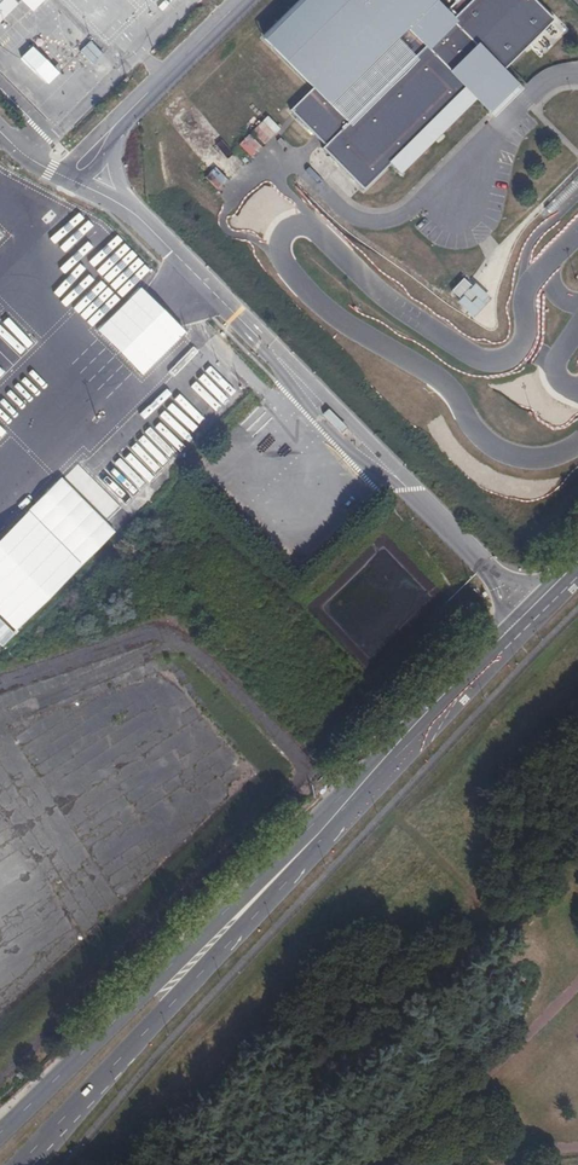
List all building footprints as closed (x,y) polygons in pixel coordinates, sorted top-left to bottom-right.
[(266,35),(315,83),(292,107),(327,141),(325,144),(367,185),(470,81),(467,78),(492,54),(504,65),(554,14),(542,0),(299,0),(266,35)] [(20,28),(14,22),(10,26),(0,15),(0,47),(20,28)] [(529,43),(543,55),(562,34),(549,22),(529,43)] [(266,116),(237,145),(250,157),(279,129),(266,116)] [(218,189),(227,179),(213,167),(204,178),(218,189)] [(500,279),(479,260),(468,272),(489,292),(500,279)] [(463,276),(447,293),(473,316),(489,299),(463,276)]
